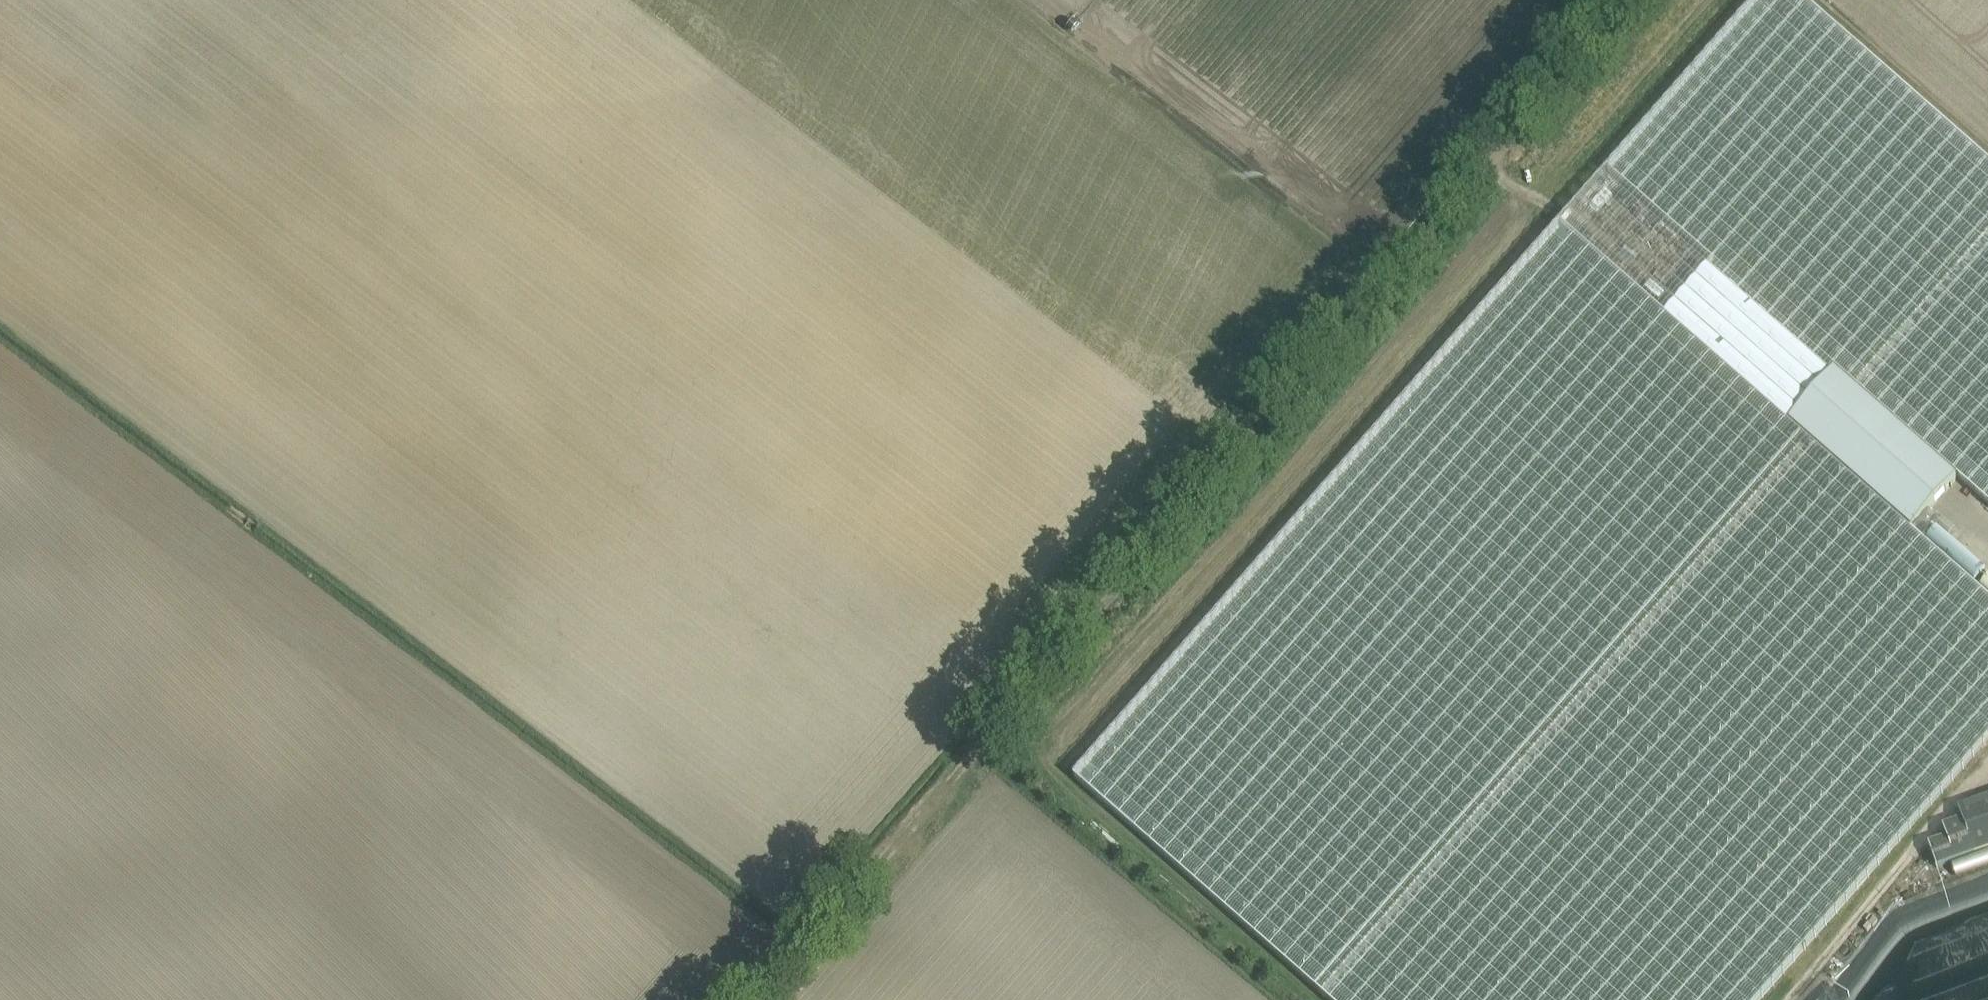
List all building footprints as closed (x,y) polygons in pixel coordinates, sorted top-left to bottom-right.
[(1987,739),(1987,597),(1911,530),(1957,478),(1987,505),(1987,161),(1805,0),(1757,0),(1074,777),(1329,999),(1759,999),(1987,739)] [(1935,528),(1928,536),(1940,546),(1947,537),(1935,528)] [(1979,582),(1987,590),(1987,573),(1979,582)] [(1937,867),(1987,849),(1987,797),(1958,808),(1962,819),(1943,826),(1947,838),(1929,844),(1937,867)] [(1957,877),(1987,866),(1987,852),(1952,865),(1957,877)]
